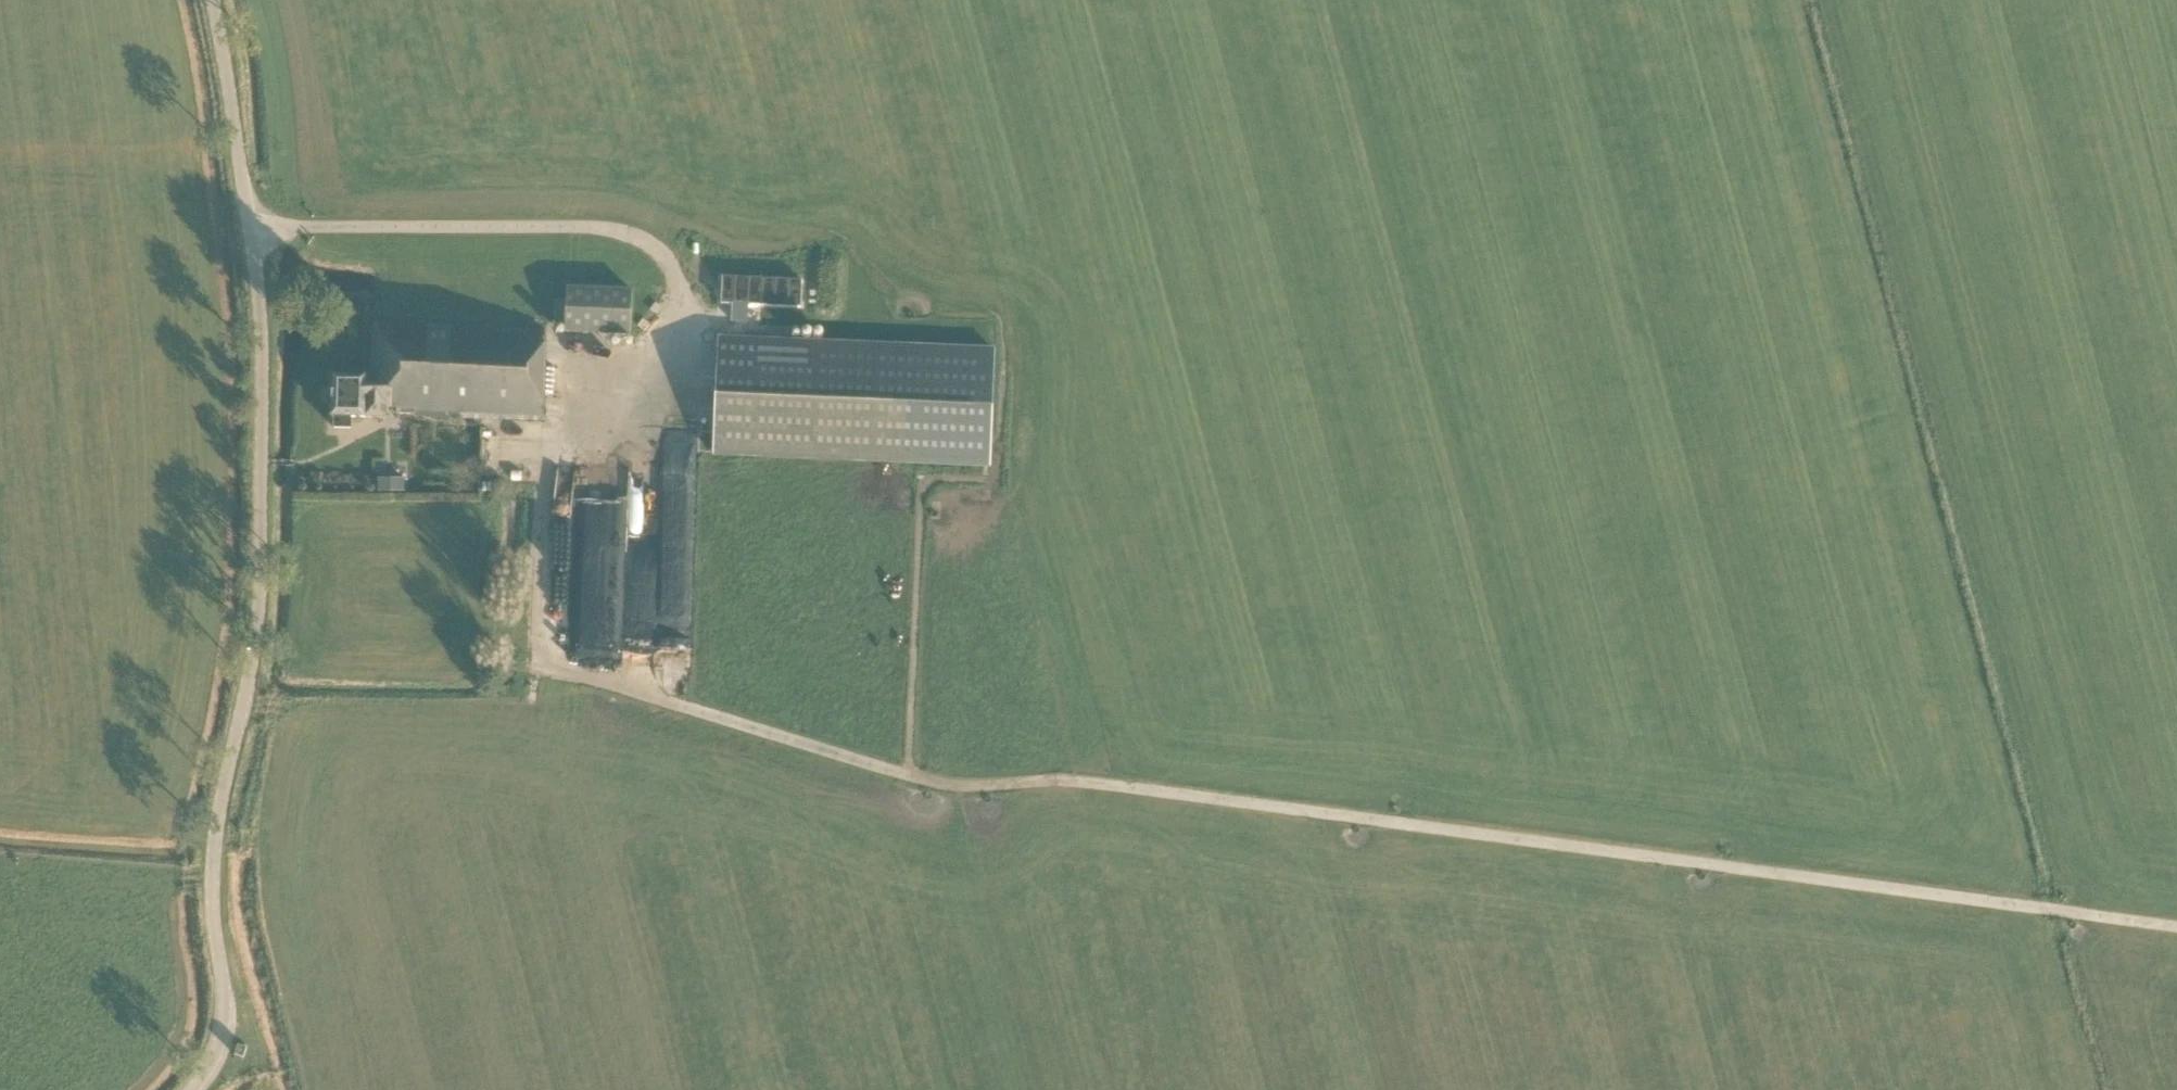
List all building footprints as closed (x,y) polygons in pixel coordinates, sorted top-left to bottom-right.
[(802,309),(803,281),(723,277),(721,305),(733,306),(732,323),(748,324),(749,306),(802,309)] [(566,334),(632,337),(634,293),(568,290),(568,301),(555,301),(554,323),(566,323),(566,334)] [(397,414),(543,421),(545,331),(373,324),(371,377),(332,376),(331,417),(334,417),(334,428),(350,429),(351,418),(385,418),(386,408),(397,409),(397,414)] [(995,348),(718,336),(713,457),(990,468),(995,348)] [(405,478),(395,478),(395,492),(405,492),(405,478)] [(630,557),(661,558),(662,505),(631,504),(630,557)] [(234,1055),(243,1058),(246,1048),(237,1045),(234,1055)]
